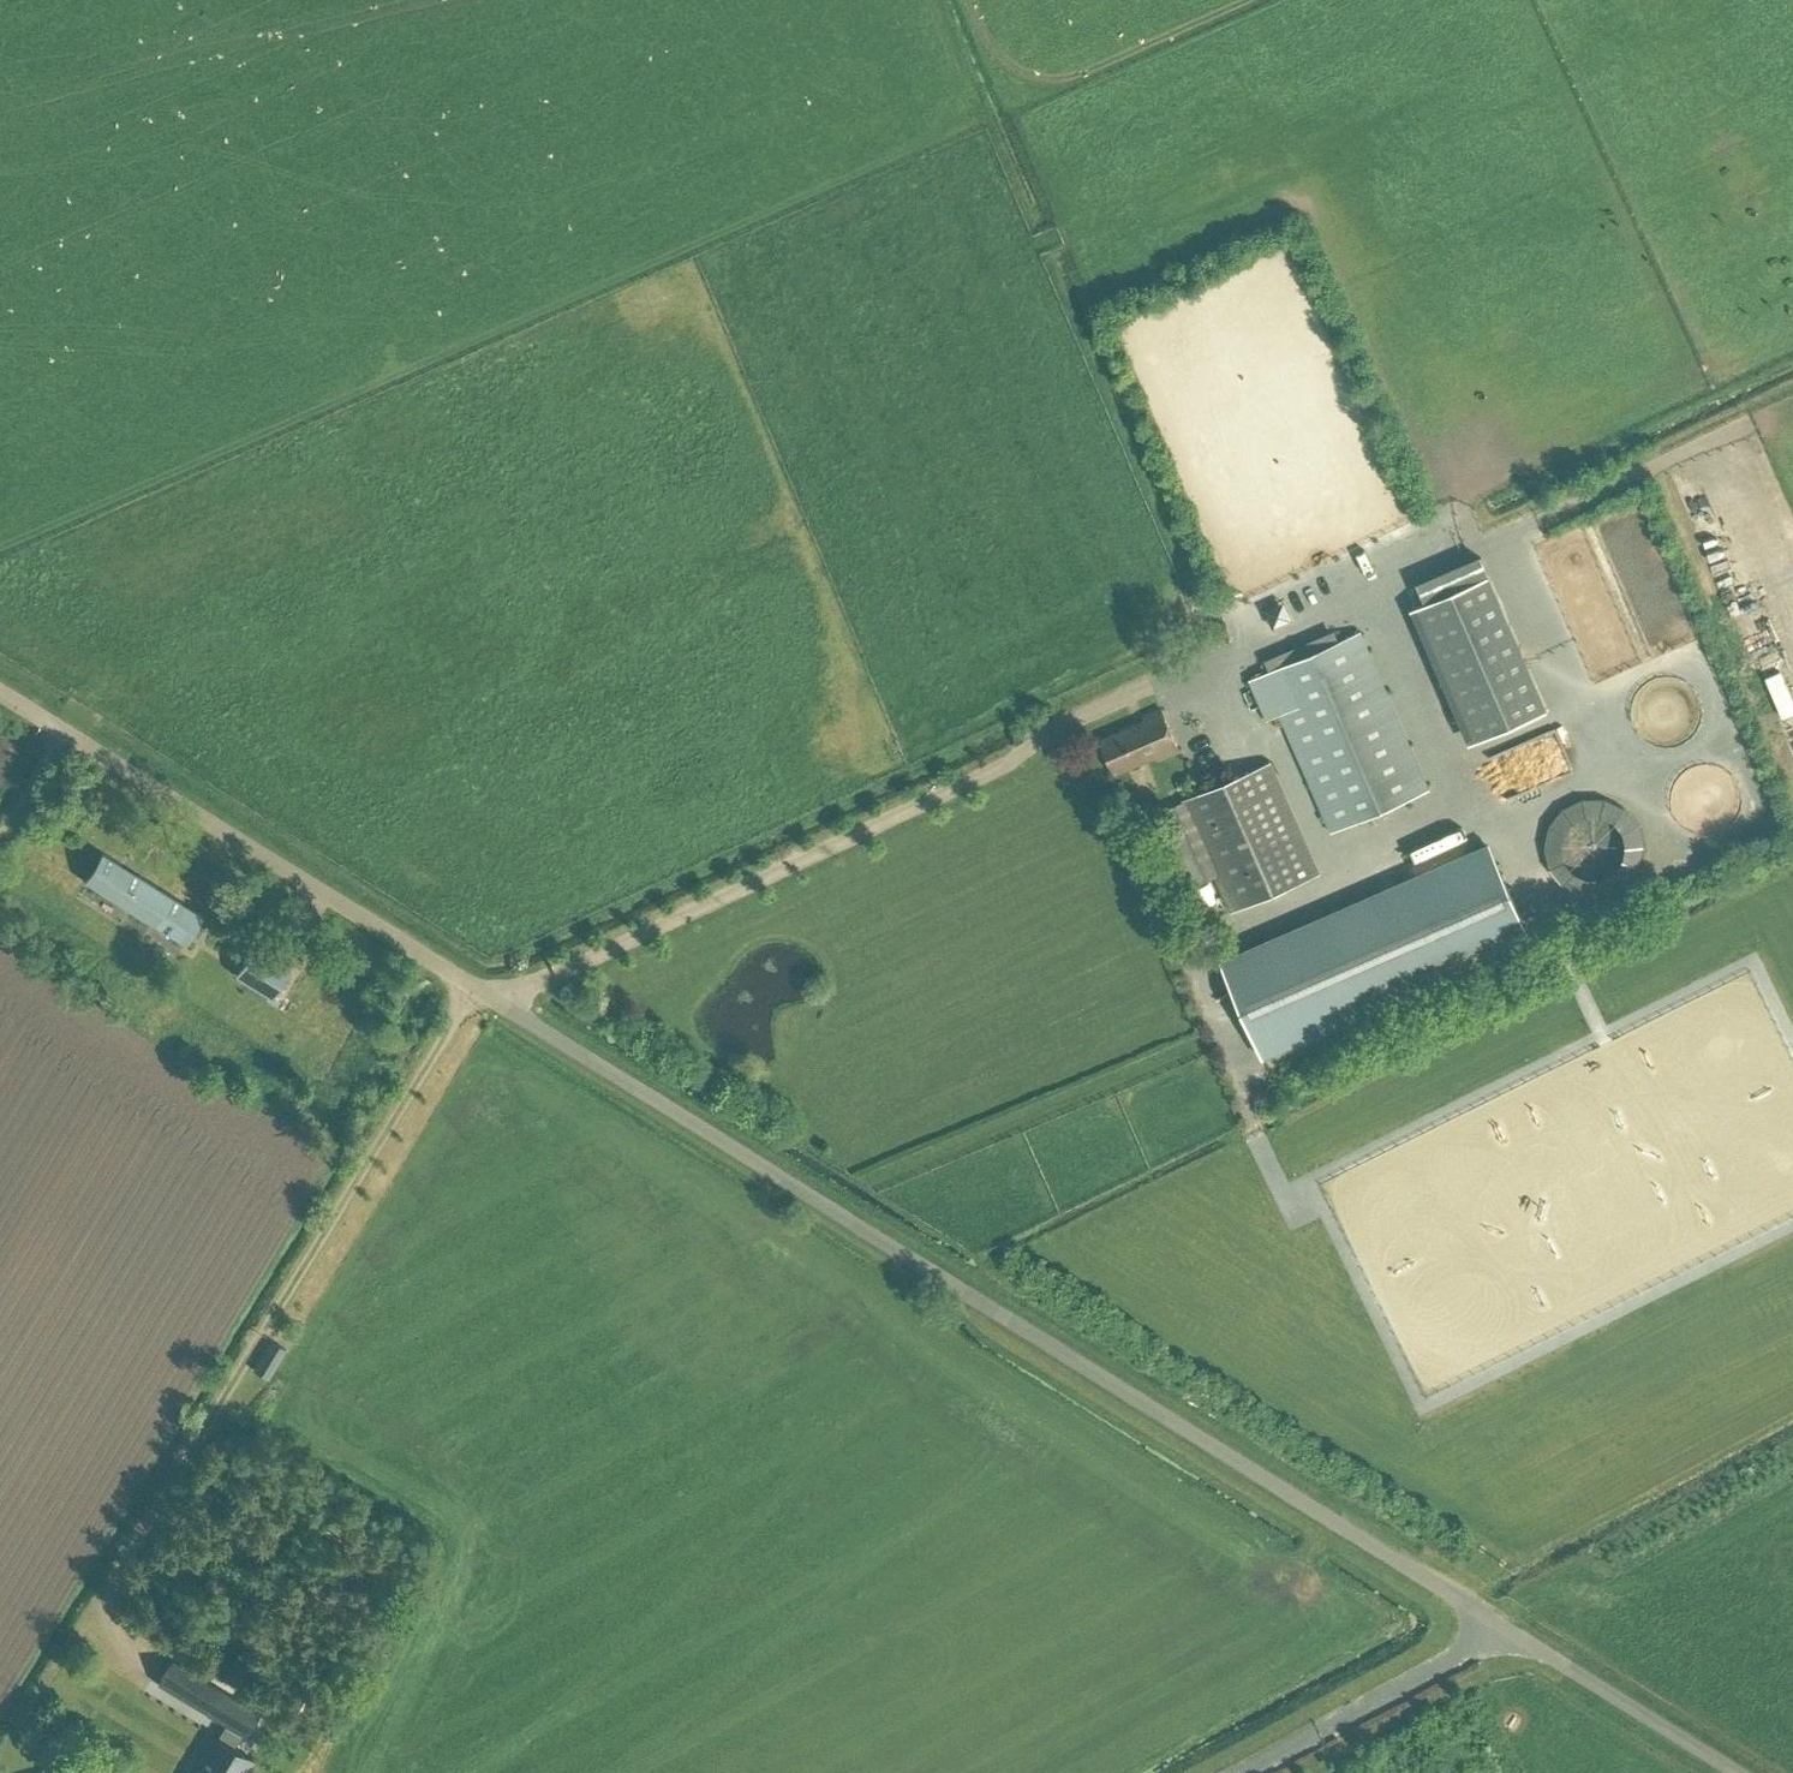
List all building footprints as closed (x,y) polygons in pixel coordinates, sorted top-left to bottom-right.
[(1489,575),(1418,606),(1476,741),(1547,709),(1489,575)] [(1361,631),(1250,679),(1267,719),(1280,713),(1331,831),(1429,788),(1361,631)] [(1145,719),(1101,739),(1116,773),(1159,754),(1161,759),(1180,750),(1161,707),(1143,715),(1145,719)] [(1084,767),(1080,746),(1062,750),(1066,770),(1084,767)] [(1272,761),(1184,800),(1232,910),(1320,872),(1272,761)] [(1495,829),(1519,878),(1528,873),(1545,908),(1609,877),(1574,807),(1562,813),(1555,799),(1495,829)] [(1223,961),(1264,1054),(1529,939),(1488,845),(1223,961)] [(185,944),(203,915),(102,852),(84,880),(185,944)] [(272,997),(290,969),(264,952),(246,981),(272,997)] [(397,1011),(406,996),(395,990),(386,1004),(397,1011)] [(251,1370),(268,1380),(287,1347),(270,1338),(251,1370)] [(218,1686),(202,1711),(228,1726),(221,1738),(214,1734),(191,1772),(243,1772),(252,1757),(233,1746),(241,1734),(245,1737),(260,1712),(218,1686)]
